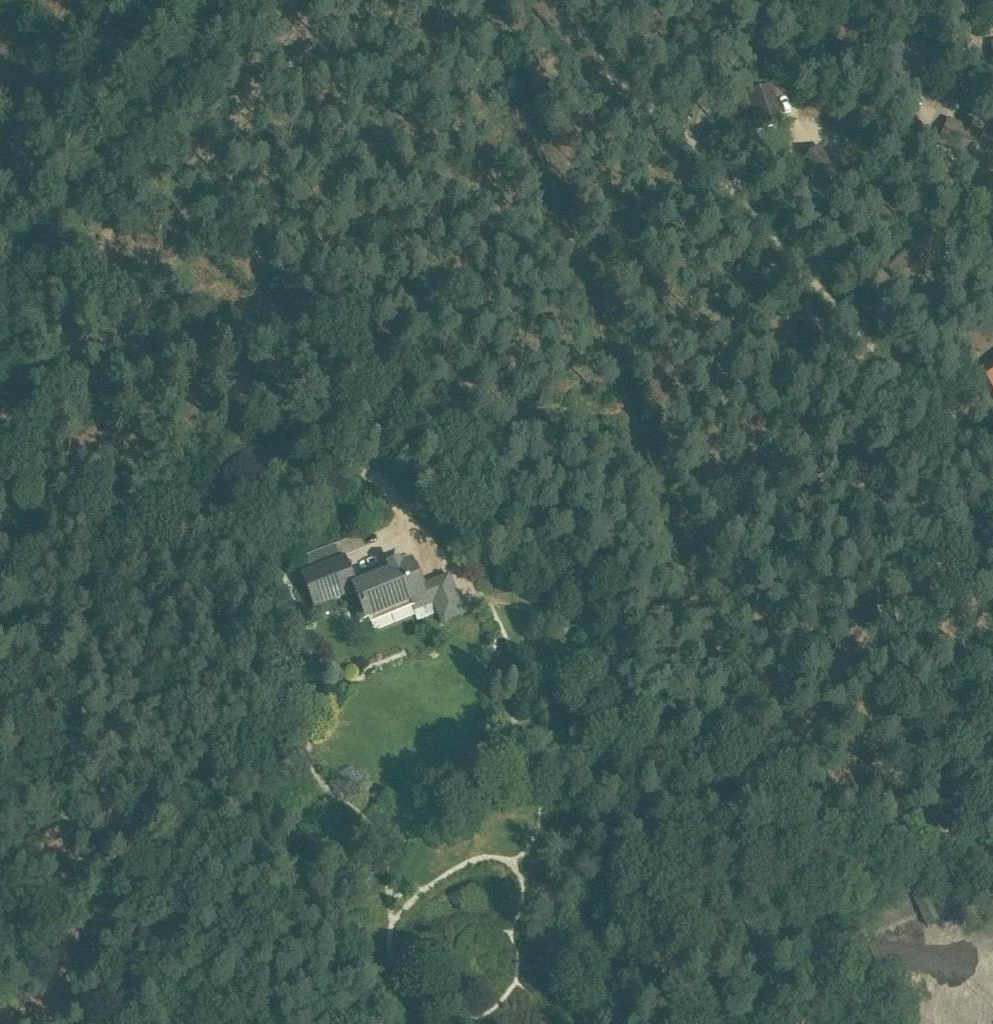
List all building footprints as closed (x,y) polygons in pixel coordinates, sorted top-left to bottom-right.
[(746,97),(756,133),(783,124),(772,87),(746,97)] [(798,167),(824,196),(845,177),(820,148),(798,167)] [(992,390),(992,363),(980,373),(992,390)] [(312,574),(303,577),(315,607),(355,591),(358,599),(353,601),(362,622),(411,603),(418,621),(439,613),(443,622),(462,614),(448,579),(424,589),(415,565),(401,571),(399,565),(353,584),(344,561),(342,562),(312,574)] [(926,927),(939,920),(926,890),(912,896),(926,927)]
